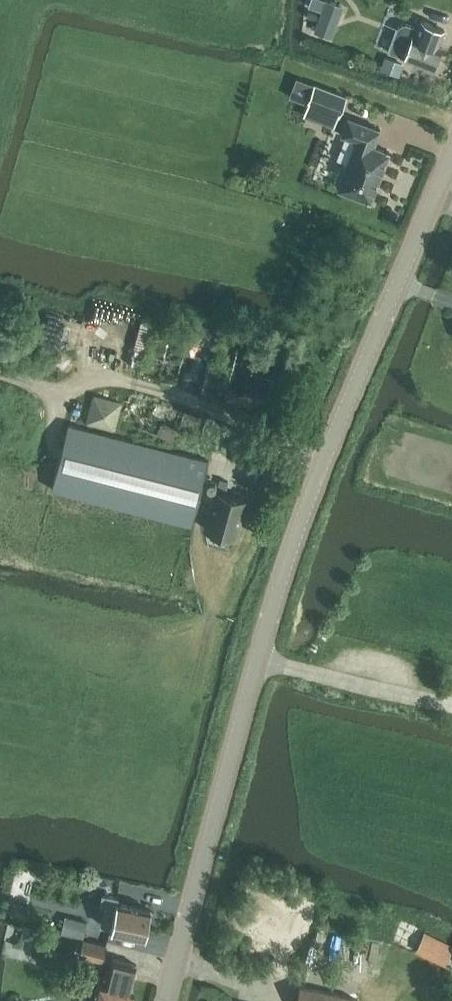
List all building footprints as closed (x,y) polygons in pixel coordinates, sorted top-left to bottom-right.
[(308,6),(321,11),(326,0),(325,0),(311,0),(308,6)] [(334,0),(328,0),(314,35),(326,40),(341,3),(334,0)] [(441,46),(438,44),(444,29),(420,19),(417,27),(405,23),(401,25),(399,28),(390,53),(432,69),(441,46)] [(290,97),(338,115),(345,97),(297,78),(290,97)] [(338,189),(371,201),(389,152),(374,146),(381,129),(348,117),(342,135),(356,141),(338,189)] [(291,359),(239,344),(224,398),(278,414),(288,375),(286,375),(291,359)] [(174,441),(177,432),(184,410),(145,399),(136,431),(174,441)] [(209,461),(69,424),(52,489),(192,525),(209,461)] [(245,500),(215,491),(204,527),(234,537),(245,500)] [(146,933),(151,911),(118,904),(119,898),(103,894),(100,906),(116,909),(112,929),(142,935),(146,933)] [(13,903),(10,915),(25,918),(28,907),(13,903)] [(83,938),(87,922),(65,916),(61,932),(83,938)] [(444,945),(417,936),(411,951),(438,961),(444,945)] [(103,961),(107,945),(83,939),(79,955),(103,961)] [(133,992),(133,990),(131,989),(137,965),(113,959),(109,977),(103,975),(101,982),(99,982),(94,1000),(131,1000),(133,992)] [(355,998),(301,986),(297,1000),(355,1000),(355,998)]
